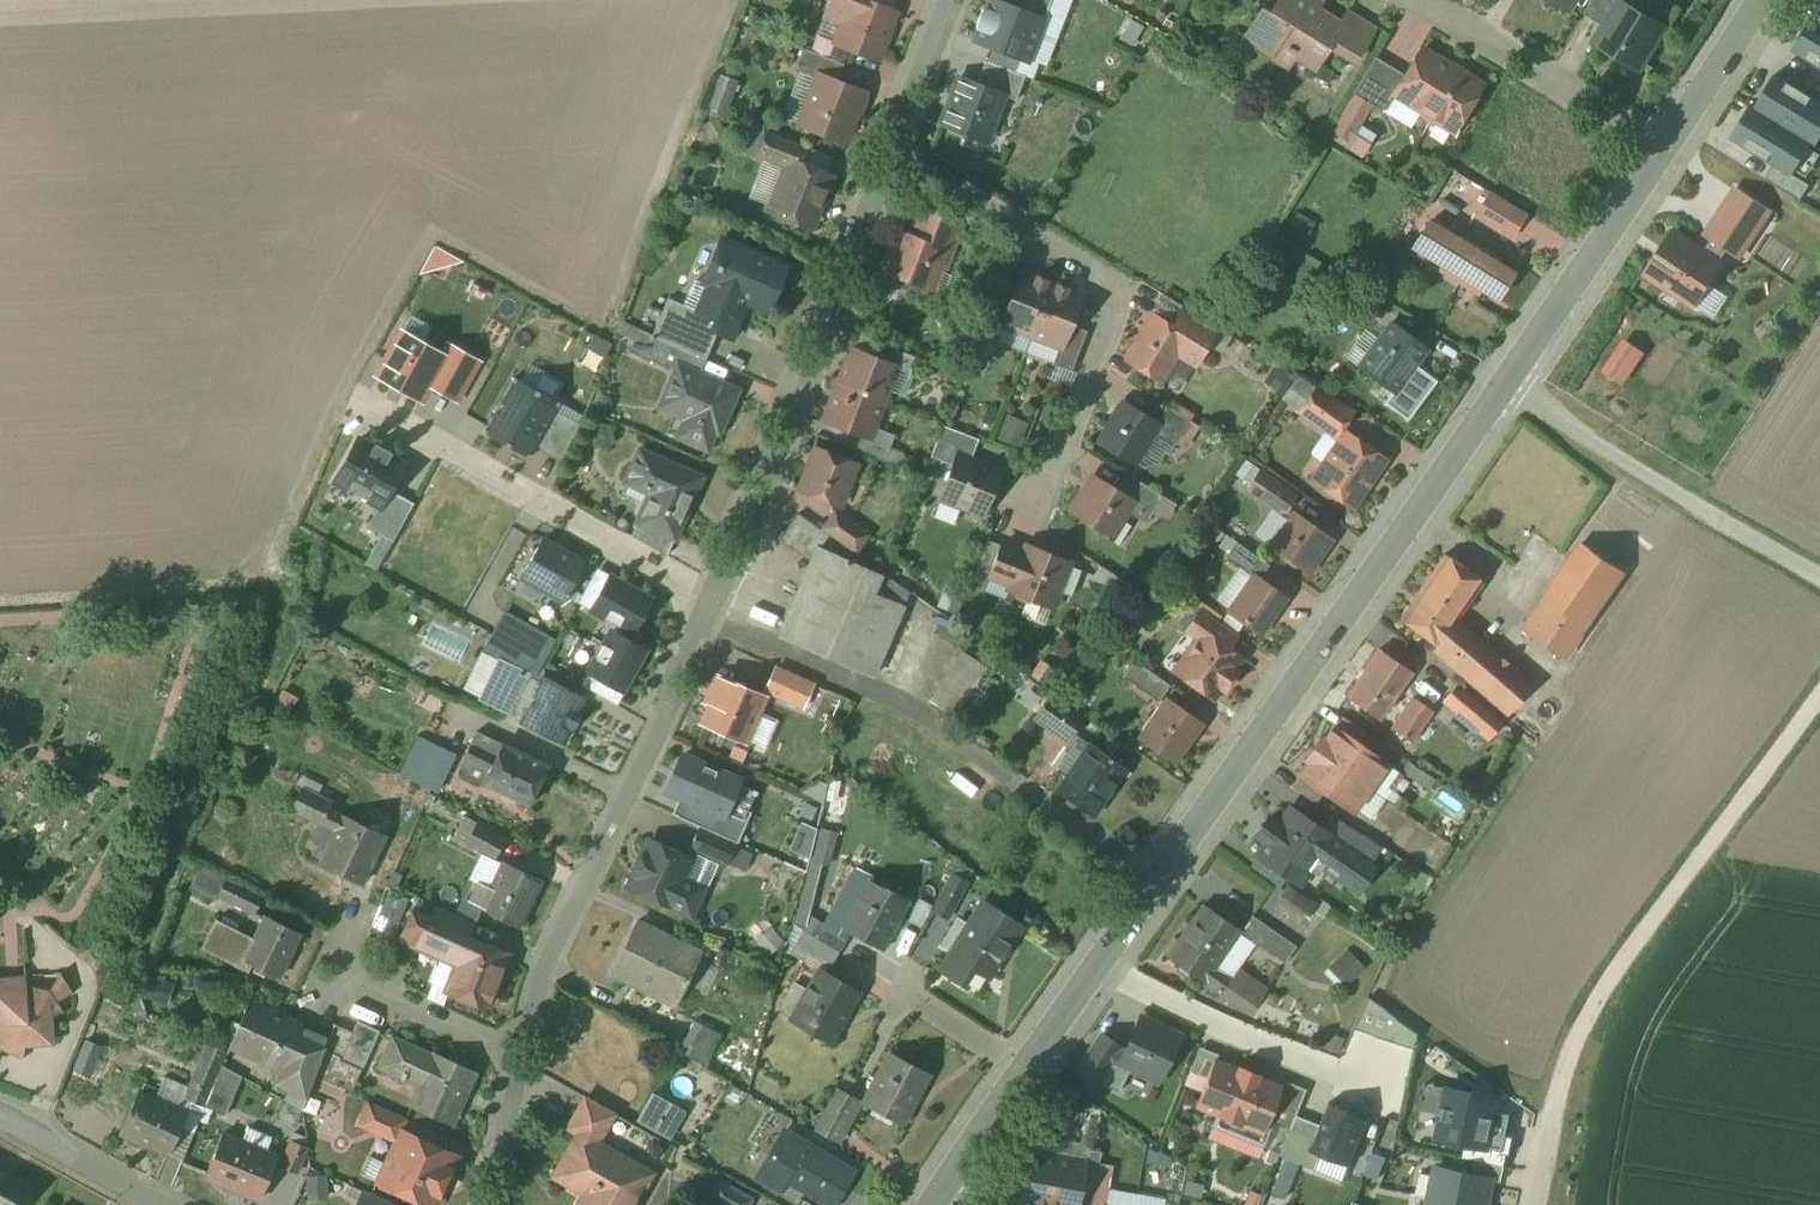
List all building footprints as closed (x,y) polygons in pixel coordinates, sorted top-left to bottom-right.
[(812,19),(836,30),(829,47),(877,67),(908,0),(821,0),(812,19)] [(969,38),(1027,61),(1047,13),(1042,11),(1047,0),(984,0),(969,38)] [(1237,41),(1309,86),(1327,57),(1352,72),(1376,34),(1321,0),(1263,0),(1237,41)] [(1605,26),(1621,0),(1622,1),(1623,0),(1593,0),(1584,14),(1605,26)] [(1622,1),(1621,0),(1605,26),(1595,43),(1639,69),(1665,27),(1622,1)] [(1812,12),(1819,17),(1819,0),(1812,12)] [(1812,12),(1792,46),(1819,62),(1819,17),(1812,12)] [(1131,45),(1139,25),(1125,20),(1117,40),(1131,45)] [(1417,47),(1382,109),(1452,149),(1488,87),(1451,67),(1417,47)] [(952,69),(935,116),(984,135),(1000,93),(1016,99),(1025,73),(982,56),(974,78),(952,69)] [(873,91),(811,67),(787,127),(848,151),(873,91)] [(1773,70),(1753,103),(1814,140),(1819,130),(1819,98),(1814,95),(1773,70)] [(723,116),(735,81),(710,72),(698,108),(723,116)] [(1814,140),(1753,103),(1732,137),(1773,161),(1794,174),(1814,140)] [(745,157),(776,168),(756,216),(804,234),(837,154),(758,125),(745,157)] [(1794,174),(1773,161),(1765,177),(1798,197),(1807,183),(1794,174)] [(1733,184),(1702,233),(1742,258),(1773,209),(1733,184)] [(1526,215),(1489,192),(1474,217),(1510,239),(1526,215)] [(960,227),(922,211),(910,240),(895,234),(879,274),(932,296),(960,227)] [(1446,233),(1428,222),(1413,247),(1497,298),(1512,274),(1495,264),(1499,258),(1450,227),(1446,233)] [(1726,260),(1671,224),(1639,272),(1694,308),(1726,260)] [(789,267),(715,238),(679,325),(731,347),(746,311),(768,320),(789,267)] [(1048,281),(1011,268),(989,331),(1026,344),(1048,281)] [(1082,293),(1048,281),(1026,344),(1060,356),(1082,293)] [(1218,337),(1158,297),(1115,358),(1160,389),(1177,363),(1194,373),(1218,337)] [(1392,323),(1359,367),(1394,393),(1427,349),(1392,323)] [(437,355),(399,332),(374,371),(418,399),(430,381),(453,396),(475,360),(446,342),(437,355)] [(847,349),(833,385),(884,405),(898,369),(847,349)] [(744,386),(670,354),(646,407),(677,420),(669,439),(714,459),(744,386)] [(513,377),(482,433),(512,449),(528,458),(530,455),(530,454),(557,406),(557,407),(559,403),(513,377)] [(1312,382),(1290,414),(1332,443),(1340,431),(1354,411),(1312,382)] [(833,385),(819,421),(870,441),(884,405),(833,385)] [(1165,428),(1118,398),(1086,443),(1133,475),(1165,428)] [(1392,466),(1340,431),(1332,443),(1304,484),(1355,519),(1392,466)] [(861,458),(810,439),(788,492),(840,514),(861,458)] [(374,444),(372,448),(357,440),(334,481),(378,505),(380,506),(389,490),(403,464),(389,456),(390,453),(374,444)] [(999,471),(948,454),(932,503),(980,521),(999,471)] [(697,482),(635,455),(620,488),(641,497),(630,522),(635,524),(667,538),(672,540),(697,482)] [(1137,501),(1089,470),(1062,513),(1106,545),(1137,501)] [(413,503),(389,490),(380,506),(378,505),(367,527),(392,541),(413,503)] [(1339,539),(1286,506),(1260,546),(1308,579),(1339,539)] [(838,517),(825,534),(855,556),(869,539),(838,517)] [(667,538),(635,524),(630,536),(660,554),(667,538)] [(875,581),(813,553),(819,541),(791,524),(778,547),(805,565),(773,634),(873,674),(902,611),(869,597),(875,581)] [(583,559),(539,535),(516,576),(560,601),(583,559)] [(1020,554),(990,543),(977,583),(1002,592),(999,599),(1053,619),(1074,561),(1025,540),(1020,554)] [(1628,573),(1577,540),(1513,630),(1564,663),(1628,573)] [(1487,578),(1437,548),(1387,625),(1501,722),(1535,683),(1459,620),(1487,578)] [(655,600),(605,572),(581,616),(604,629),(628,644),(655,600)] [(1284,596),(1245,574),(1216,614),(1254,640),(1284,596)] [(1177,633),(1189,642),(1163,677),(1211,709),(1250,660),(1232,648),(1237,638),(1196,608),(1177,633)] [(604,629),(576,673),(619,698),(644,654),(604,629)] [(427,648),(457,663),(466,644),(436,630),(427,648)] [(541,683),(543,679),(543,664),(507,643),(499,661),(527,674),(526,676),(541,683)] [(1413,674),(1371,646),(1337,698),(1379,727),(1413,674)] [(954,649),(929,698),(959,713),(983,664),(954,649)] [(527,674),(499,661),(480,698),(508,712),(509,710),(525,718),(523,722),(563,741),(570,726),(572,727),(577,715),(574,714),(582,698),(543,679),(541,683),(526,676),(527,674)] [(816,689),(775,670),(764,697),(805,715),(816,689)] [(765,702),(721,684),(701,729),(745,746),(765,702)] [(1046,694),(1027,719),(1065,748),(1085,722),(1046,694)] [(1208,729),(1161,695),(1126,744),(1173,776),(1208,729)] [(1417,701),(1394,733),(1409,743),(1432,712),(1417,701)] [(1321,720),(1304,744),(1370,793),(1388,769),(1321,720)] [(547,766),(476,731),(462,759),(488,771),(483,783),(528,806),(547,766)] [(455,755),(420,738),(402,775),(436,792),(455,755)] [(1132,773),(1082,738),(1041,791),(1093,827),(1132,773)] [(1352,818),(1370,793),(1304,744),(1285,770),(1352,818)] [(740,785),(681,759),(663,796),(680,803),(672,820),(737,849),(757,797),(738,789),(740,785)] [(1258,845),(1249,861),(1291,889),(1309,865),(1359,901),(1388,857),(1293,789),(1271,819),(1262,813),(1246,834),(1258,845)] [(385,835),(344,815),(343,817),(329,810),(322,824),(323,825),(336,832),(320,864),(361,884),(385,835)] [(474,820),(459,846),(494,863),(507,837),(474,820)] [(786,851),(806,857),(815,828),(795,821),(786,851)] [(818,865),(829,867),(835,832),(824,830),(818,865)] [(689,832),(682,849),(719,865),(727,847),(689,832)] [(690,860),(644,840),(621,890),(685,918),(697,890),(680,882),(690,860)] [(503,862),(491,889),(478,883),(470,900),(482,906),(481,909),(518,926),(540,879),(503,862)] [(194,866),(185,890),(251,914),(260,890),(194,866)] [(914,901),(860,874),(831,928),(884,959),(914,901)] [(1210,885),(1155,958),(1245,1023),(1270,993),(1242,971),(1256,951),(1285,970),(1299,949),(1210,885)] [(1028,928),(977,894),(931,969),(981,1002),(1028,928)] [(518,942),(406,895),(386,943),(447,968),(434,997),(490,1018),(518,942)] [(906,920),(917,926),(927,904),(915,899),(906,920)] [(704,949),(628,916),(599,979),(674,1014),(704,949)] [(299,933),(266,917),(263,923),(255,940),(215,920),(200,949),(247,973),(251,965),(277,977),(299,933)] [(1345,949),(1322,971),(1339,990),(1363,968),(1345,949)] [(0,960),(0,1037),(15,1037),(59,1037),(58,972),(29,972),(28,960),(0,960)] [(864,994),(806,961),(778,1014),(834,1045),(864,994)] [(845,975),(881,1000),(890,986),(854,962),(845,975)] [(301,1026),(248,1002),(229,1045),(280,1067),(272,1084),(306,1099),(329,1039),(301,1026)] [(1410,1047),(1418,1024),(1359,1004),(1351,1027),(1410,1047)] [(1183,1031),(1138,1009),(1113,1060),(1157,1082),(1183,1031)] [(690,1020),(675,1053),(703,1066),(718,1033),(690,1020)] [(1119,1041),(1097,1028),(1074,1066),(1096,1079),(1119,1041)] [(459,1065),(435,1054),(433,1056),(392,1037),(379,1067),(402,1077),(398,1086),(402,1087),(407,1074),(422,1081),(411,1107),(450,1124),(474,1071),(460,1065),(459,1065)] [(91,1077),(102,1047),(82,1040),(72,1069),(91,1077)] [(926,1075),(883,1054),(859,1103),(901,1124),(926,1075)] [(1192,1111),(1226,1123),(1246,1069),(1211,1056),(1192,1111)] [(1226,1123),(1260,1135),(1280,1081),(1246,1069),(1226,1123)] [(683,1109),(649,1090),(634,1118),(667,1137),(683,1109)] [(837,1143),(859,1103),(836,1091),(815,1132),(837,1143)] [(138,1092),(120,1133),(133,1139),(139,1142),(141,1140),(168,1153),(186,1115),(138,1092)] [(1450,1092),(1440,1138),(1503,1150),(1510,1113),(1493,1110),(1495,1100),(1450,1092)] [(577,1097),(558,1129),(577,1140),(555,1177),(585,1195),(579,1204),(629,1204),(650,1171),(602,1142),(615,1120),(577,1097)] [(387,1141),(391,1131),(395,1132),(401,1117),(362,1099),(350,1125),(387,1141)] [(1367,1119),(1327,1103),(1309,1149),(1349,1165),(1367,1119)] [(813,1204),(835,1204),(855,1164),(771,1122),(746,1171),(813,1204)] [(401,1132),(378,1182),(428,1204),(434,1204),(456,1156),(401,1132)] [(277,1156),(223,1133),(207,1172),(225,1180),(223,1185),(258,1200),(277,1156)] [(299,1174),(304,1138),(285,1136),(281,1171),(299,1174)] [(1029,1153),(1011,1204),(1038,1204),(1054,1158),(1029,1153)] [(1268,1193),(1282,1198),(1295,1165),(1281,1159),(1268,1193)] [(1504,1166),(1476,1160),(1474,1169),(1494,1173),(1492,1181),(1500,1182),(1504,1166)] [(1059,1161),(1051,1204),(1077,1204),(1084,1164),(1059,1161)] [(1433,1161),(1424,1204),(1487,1204),(1494,1173),(1433,1161)] [(0,1167),(0,1204),(21,1204),(32,1184),(0,1167)] [(324,1198),(325,1175),(304,1174),(304,1197),(324,1198)] [(703,1200),(714,1204),(744,1204),(749,1196),(714,1178),(703,1200)] [(364,1191),(358,1204),(395,1204),(364,1191)]
